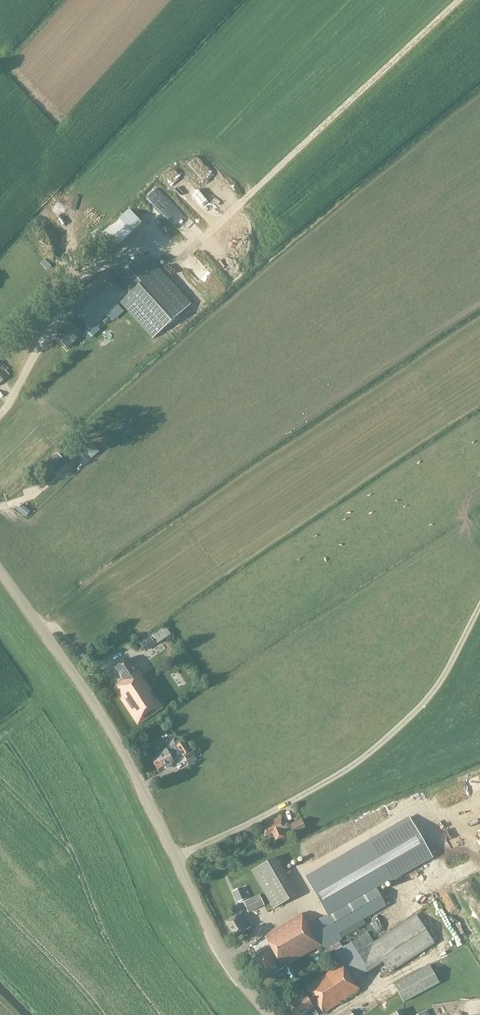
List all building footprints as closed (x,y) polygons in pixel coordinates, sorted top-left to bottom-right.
[(209,173),(202,183),(215,193),(223,183),(209,173)] [(104,257),(132,233),(119,219),(92,243),(104,257)] [(145,254),(116,280),(108,271),(68,306),(77,317),(71,322),(70,322),(65,326),(67,329),(56,338),(67,350),(83,336),(82,334),(88,329),(88,330),(119,302),(153,340),(191,306),(145,254)] [(32,338),(47,323),(42,317),(26,333),(32,338)] [(86,451),(92,457),(97,452),(92,446),(86,451)] [(58,454),(46,465),(55,474),(66,463),(58,454)] [(17,510),(26,517),(30,512),(21,505),(17,510)] [(166,627),(141,643),(144,648),(155,641),(157,644),(171,635),(166,627)] [(125,682),(114,689),(137,724),(163,708),(145,681),(144,680),(141,674),(139,671),(138,671),(136,673),(132,666),(127,659),(126,660),(115,667),(125,682)] [(183,742),(176,746),(184,757),(190,753),(183,742)] [(175,764),(167,750),(159,754),(160,756),(152,760),(157,770),(165,766),(166,769),(175,764)] [(469,839),(479,834),(479,812),(461,820),(469,839)] [(281,816),(268,822),(269,825),(261,828),(265,837),(273,833),(276,841),(285,836),(283,831),(287,829),(281,816)] [(315,947),(385,907),(387,906),(376,888),(391,879),(391,880),(431,856),(409,818),(306,877),(306,878),(327,916),(309,926),(307,921),(305,922),(300,914),(263,936),(277,959),(273,961),(267,952),(253,960),(264,980),(278,971),(316,949),(315,947)] [(302,819),(290,824),(294,835),(306,829),(302,819)] [(305,847),(310,858),(355,839),(350,828),(305,847)] [(274,858),(252,871),(274,909),(296,896),(274,858)] [(247,899),(242,887),(232,892),(237,903),(247,899)] [(243,902),(248,914),(264,906),(259,895),(243,902)] [(393,921),(418,906),(412,896),(387,911),(393,921)] [(242,913),(226,921),(235,937),(250,928),(242,913)] [(440,917),(446,927),(450,925),(444,915),(440,917)] [(343,949),(339,942),(325,951),(330,959),(336,956),(341,964),(306,986),(310,992),(305,995),(303,991),(296,995),(297,998),(290,1003),(297,1014),(299,1014),(313,1006),(312,1005),(316,1002),(323,1013),(359,990),(354,982),(355,981),(383,963),(390,973),(434,944),(416,916),(374,943),(368,933),(343,949)] [(431,964),(439,960),(435,951),(427,955),(431,964)] [(429,965),(394,984),(404,1003),(439,984),(429,965)] [(433,1006),(434,1014),(467,1014),(479,1013),(479,1005),(479,1000),(433,1006)]
